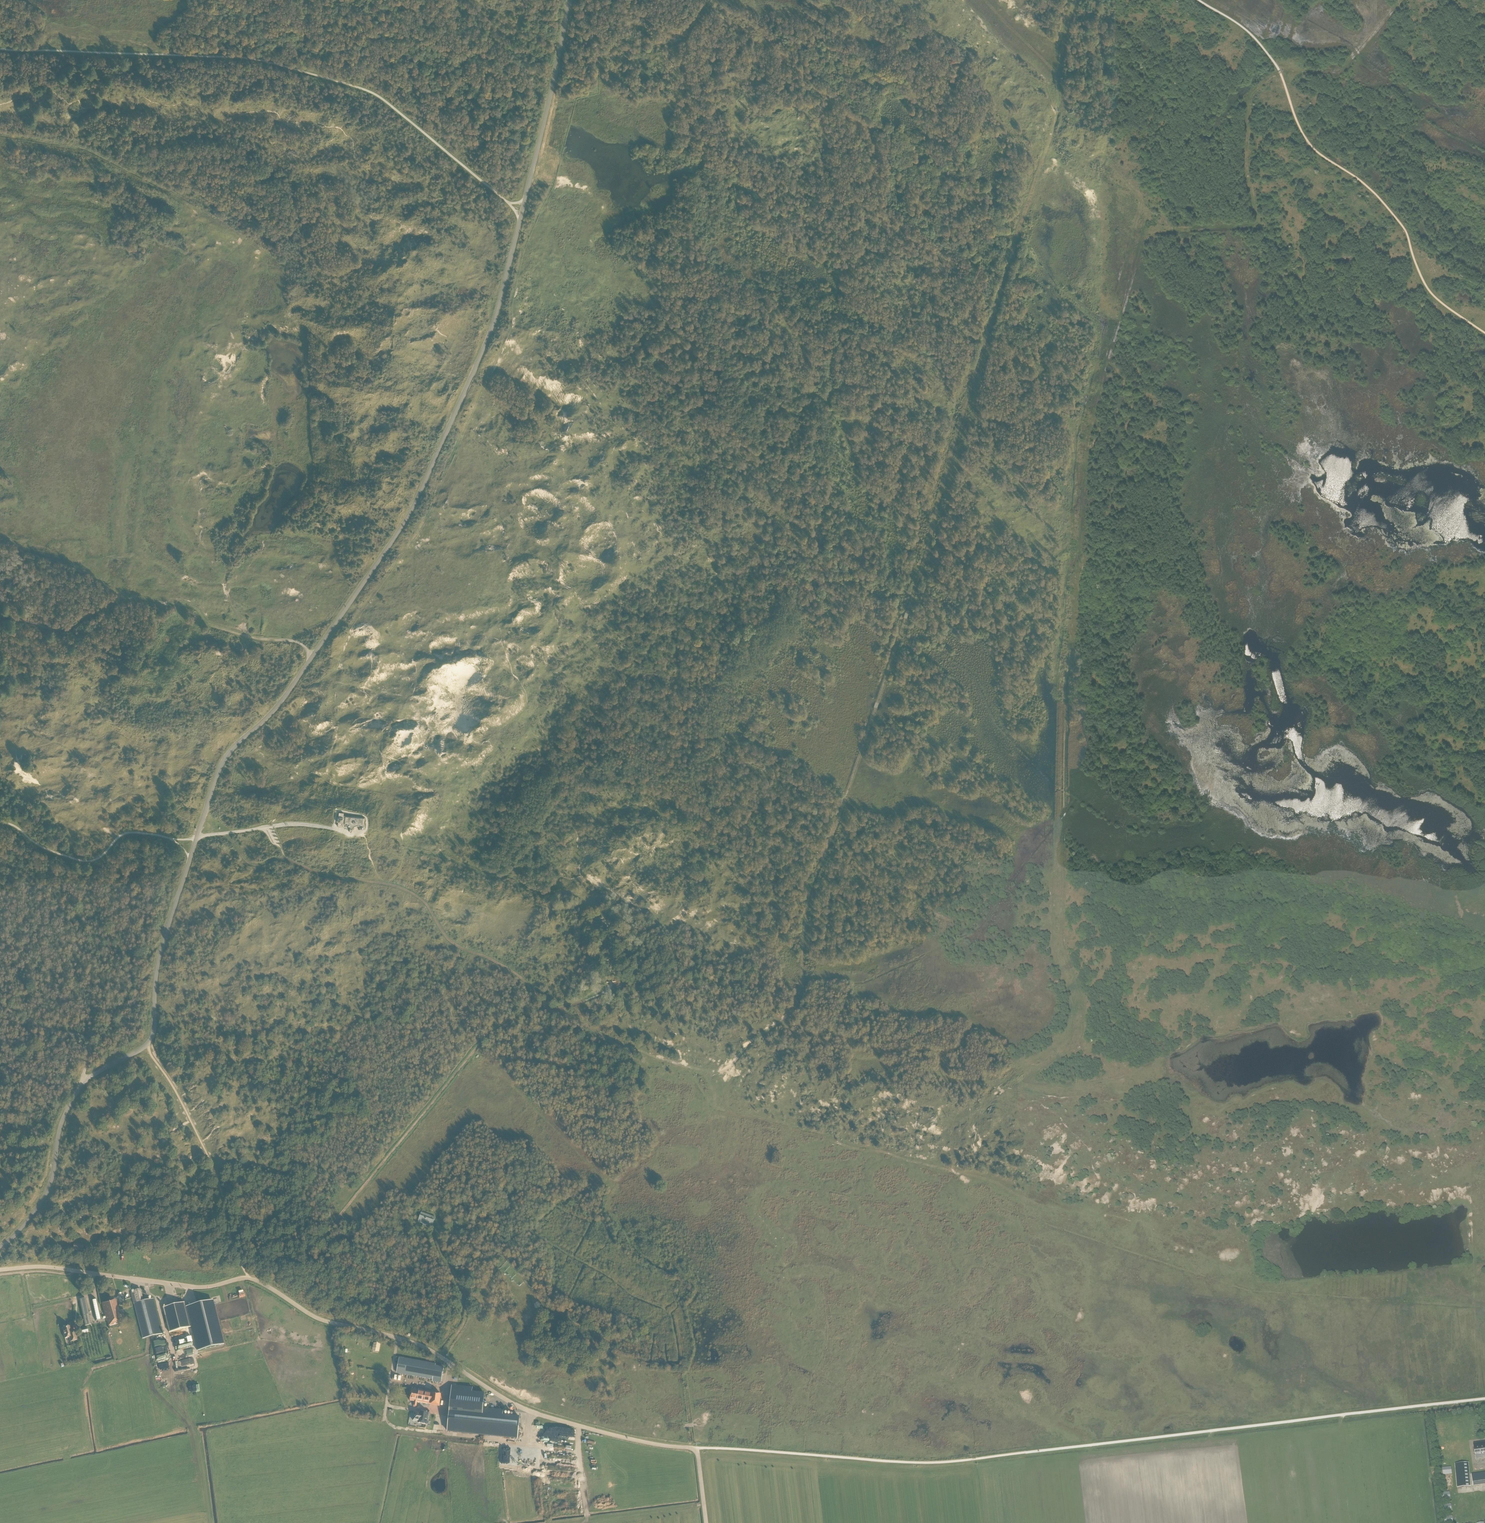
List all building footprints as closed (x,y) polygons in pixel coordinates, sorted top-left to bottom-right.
[(351,832),(354,825),(359,826),(359,828),(359,829),(364,830),(365,825),(364,823),(364,817),(343,815),(344,813),(339,812),(338,816),(338,817),(337,817),(337,821),(338,822),(337,826),(342,826),(342,825),(345,825),(345,826),(346,826),(350,827),(349,831),(351,832)] [(435,1218),(421,1213),(418,1222),(432,1228),(435,1218)] [(84,1245),(74,1243),(73,1250),(83,1252),(84,1245)] [(134,1293),(131,1294),(133,1303),(134,1303),(134,1304),(145,1351),(166,1346),(154,1299),(143,1301),(143,1298),(142,1298),(140,1289),(133,1291),(134,1293)] [(91,1325),(86,1298),(79,1300),(85,1326),(91,1325)] [(102,1304),(105,1316),(107,1321),(109,1326),(121,1323),(120,1318),(120,1317),(115,1300),(102,1304)] [(212,1301),(185,1308),(190,1327),(191,1327),(197,1351),(223,1345),(212,1301)] [(168,1307),(163,1308),(169,1333),(174,1331),(190,1327),(185,1308),(184,1303),(168,1307)] [(69,1338),(70,1342),(77,1340),(75,1333),(71,1334),(70,1327),(61,1329),(62,1329),(65,1339),(69,1338)] [(190,1339),(178,1342),(182,1357),(194,1353),(190,1339)] [(444,1368),(441,1367),(435,1366),(436,1364),(400,1358),(397,1374),(432,1380),(432,1382),(441,1384),(444,1368)] [(452,1386),(447,1432),(517,1438),(520,1417),(503,1416),(503,1411),(483,1409),(484,1393),(470,1392),(470,1387),(452,1386)] [(414,1406),(416,1406),(417,1402),(440,1406),(441,1395),(411,1390),(410,1401),(414,1402),(414,1406)] [(415,1412),(413,1421),(419,1422),(418,1423),(427,1425),(429,1414),(421,1412),(420,1413),(415,1412)] [(1474,1444),(1475,1451),(1478,1451),(1479,1458),(1484,1457),(1484,1442),(1474,1444)] [(1470,1486),(1468,1462),(1455,1464),(1457,1488),(1470,1486)] [(1479,1472),(1471,1473),(1473,1483),(1473,1486),(1481,1485),(1479,1472)] [(1450,1491),(1441,1492),(1442,1499),(1451,1499),(1450,1491)] [(1442,1504),(1443,1511),(1452,1510),(1451,1503),(1442,1504)]
